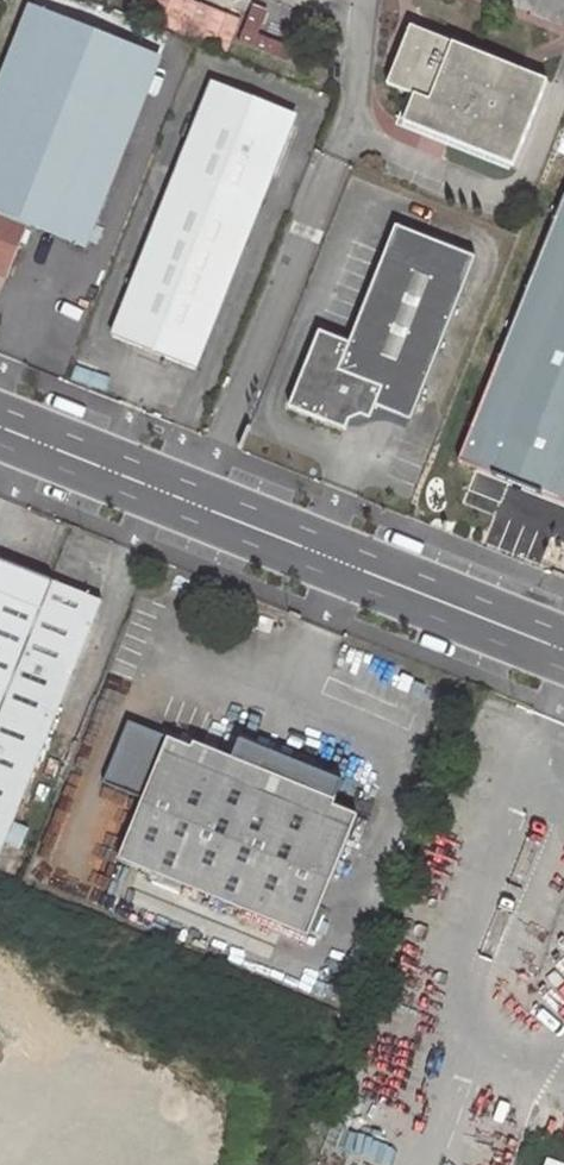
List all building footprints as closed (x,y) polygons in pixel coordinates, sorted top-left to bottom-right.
[(159,60),(28,8),(0,79),(0,279),(7,282),(29,229),(81,249),(159,60)] [(450,145),(516,171),(548,87),(411,32),(388,90),(415,100),(404,127),(439,133),(452,138),(450,145)] [(209,84),(109,333),(194,366),(296,117),(209,84)] [(458,458),(563,501),(563,196),(458,458)] [(399,228),(351,347),(322,336),(293,411),(349,433),(352,424),(366,419),(372,421),(377,410),(413,424),(477,260),(399,228)] [(1,842),(98,602),(0,563),(0,841),(1,842)] [(167,739),(118,858),(208,896),(253,784),(186,757),(189,748),(167,739)] [(186,757),(253,784),(260,768),(193,741),(189,748),(186,757)] [(336,798),(260,768),(253,784),(328,815),(332,807),(336,798)] [(253,784),(208,896),(307,936),(355,817),(332,807),(328,815),(253,784)]
